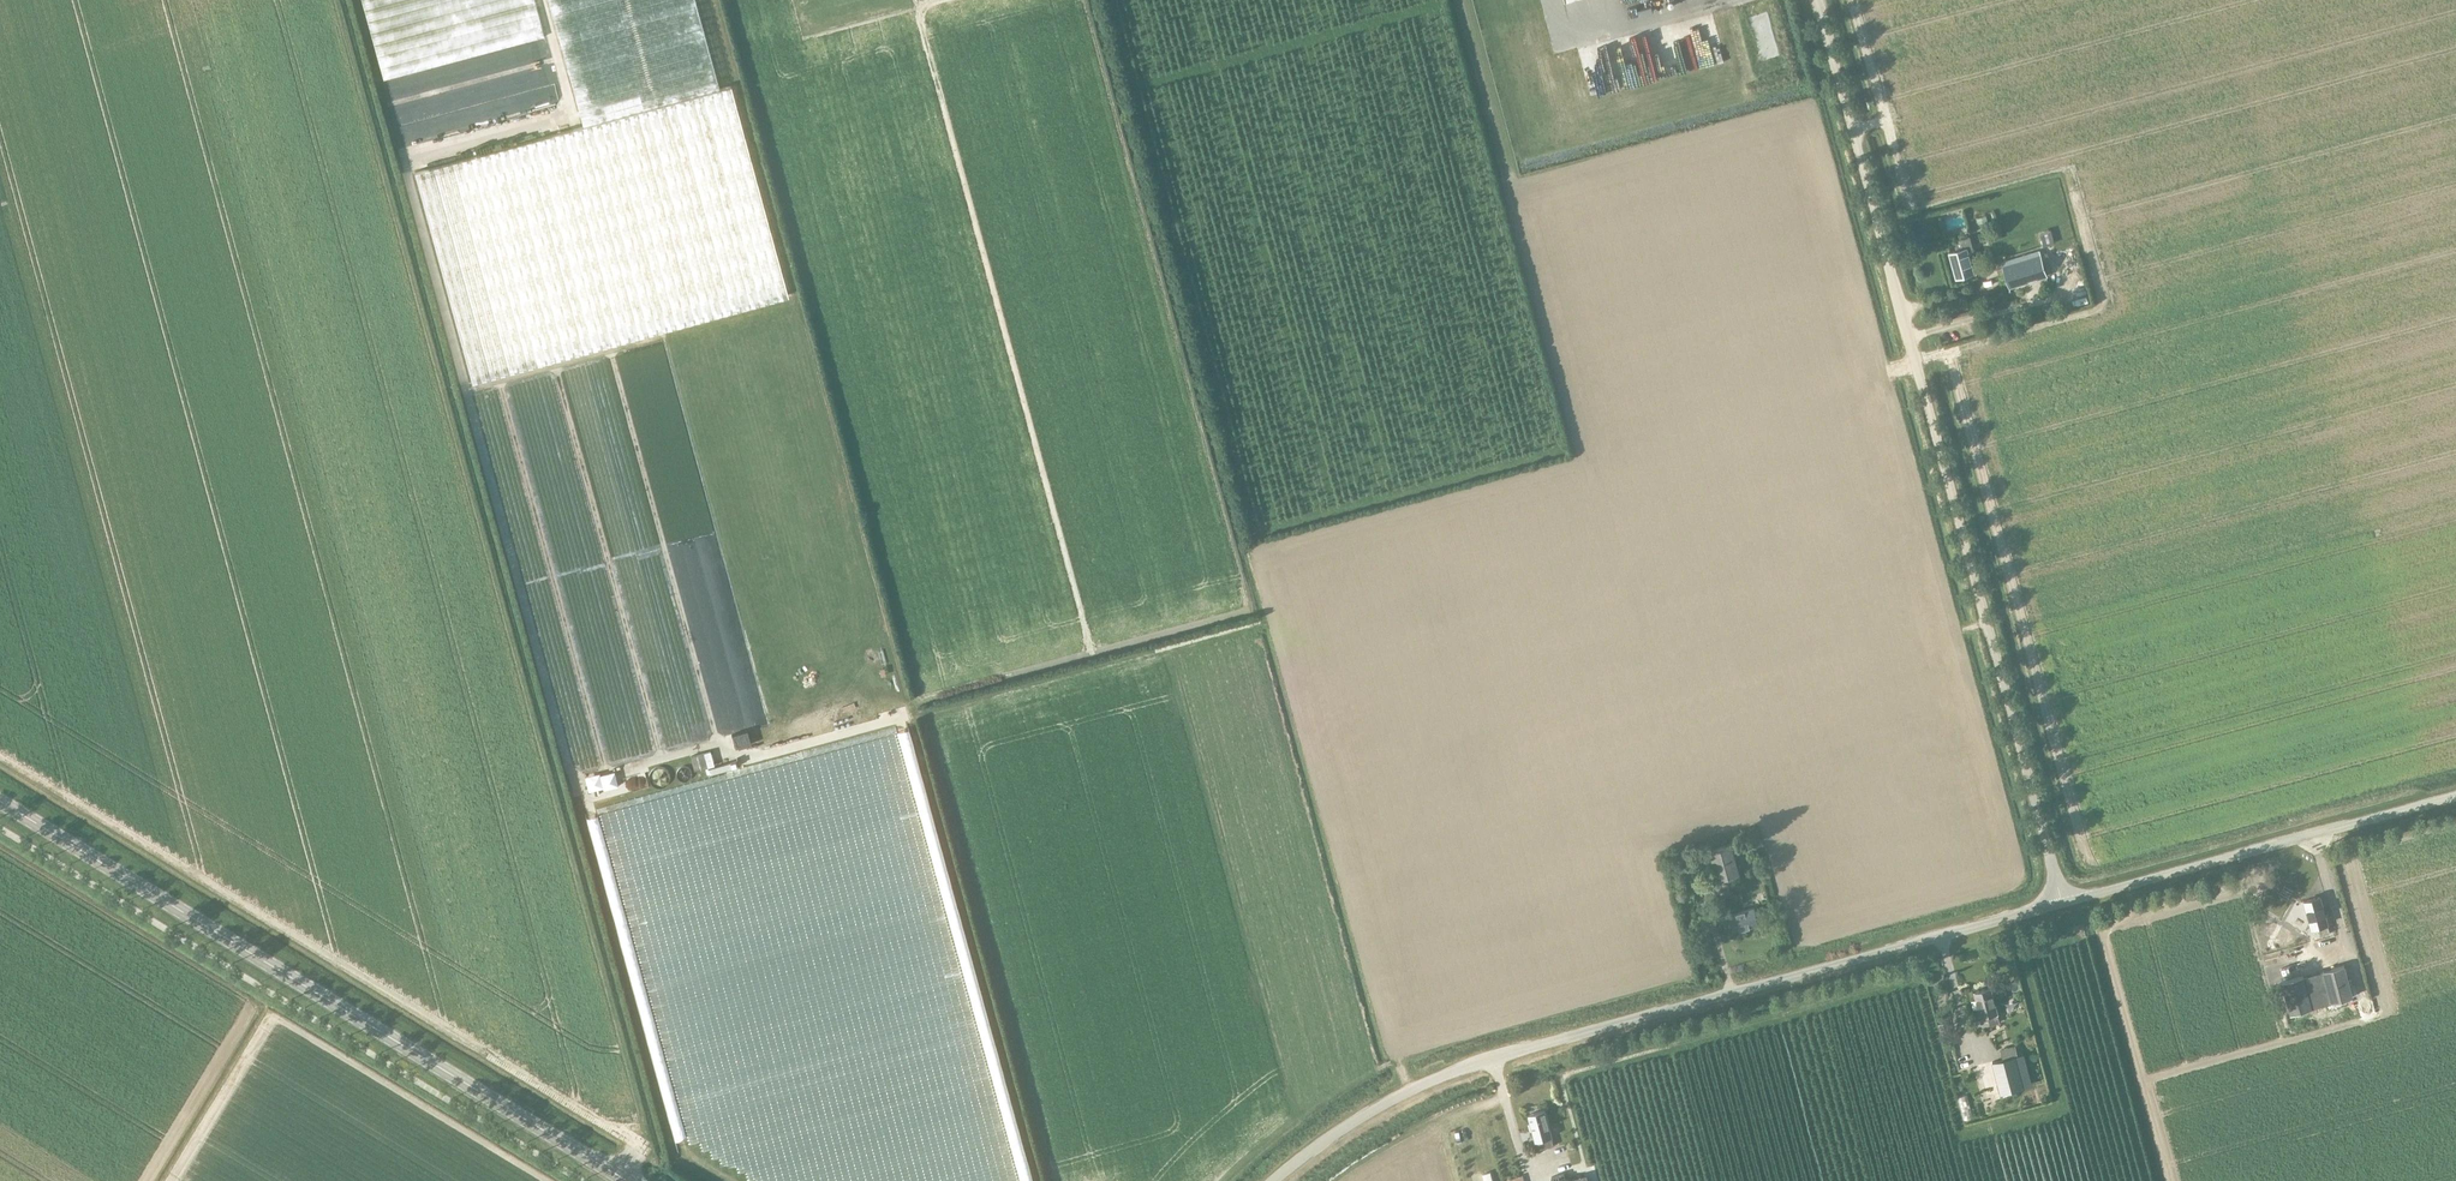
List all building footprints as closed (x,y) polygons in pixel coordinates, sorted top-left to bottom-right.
[(544,37),(534,0),(362,0),(383,80),(544,37)] [(583,126),(719,88),(695,0),(548,0),(583,126)] [(1664,5),(1662,0),(1651,0),(1654,9),(1664,5)] [(1750,22),(1762,70),(1783,64),(1771,17),(1750,22)] [(1693,19),(1684,21),(1691,46),(1699,44),(1693,19)] [(1671,25),(1665,27),(1672,47),(1678,46),(1671,25)] [(1630,27),(1621,28),(1622,38),(1631,37),(1630,27)] [(1630,57),(1633,69),(1660,64),(1653,32),(1633,36),(1637,56),(1630,57)] [(1608,43),(1601,44),(1603,63),(1611,62),(1608,43)] [(788,295),(730,86),(719,89),(719,88),(583,126),(414,172),(472,381),(788,295)] [(1955,250),(1949,251),(1956,278),(1965,275),(1973,273),(1972,273),(1968,257),(1974,256),(1969,236),(1953,241),(1955,250)] [(2040,255),(2003,267),(2009,286),(2046,274),(2040,255)] [(1985,279),(1988,286),(1999,281),(1997,275),(1985,279)] [(648,756),(661,752),(658,744),(645,748),(648,756)] [(734,758),(705,765),(707,772),(736,765),(734,758)] [(603,785),(613,784),(614,791),(627,790),(626,785),(620,785),(619,777),(602,779),(603,785)] [(1717,880),(1740,874),(1731,842),(1709,848),(1717,880)] [(2319,896),(2303,900),(2310,928),(2317,926),(2319,935),(2329,933),(2326,923),(2327,923),(2319,896)] [(1754,907),(1728,914),(1732,931),(1758,923),(1756,917),(1766,914),(1763,905),(1754,907)] [(2344,964),(2281,981),(2290,1013),(2352,996),(2344,964)] [(1989,1024),(1999,1022),(1996,1013),(1997,1013),(1990,987),(1974,991),(1980,1017),(1987,1015),(1989,1024)] [(2000,1093),(2022,1087),(2014,1055),(1992,1061),(1992,1062),(2000,1093)] [(1544,1148),(1553,1145),(1551,1136),(1544,1110),(1528,1114),(1535,1140),(1541,1138),(1544,1148)]
